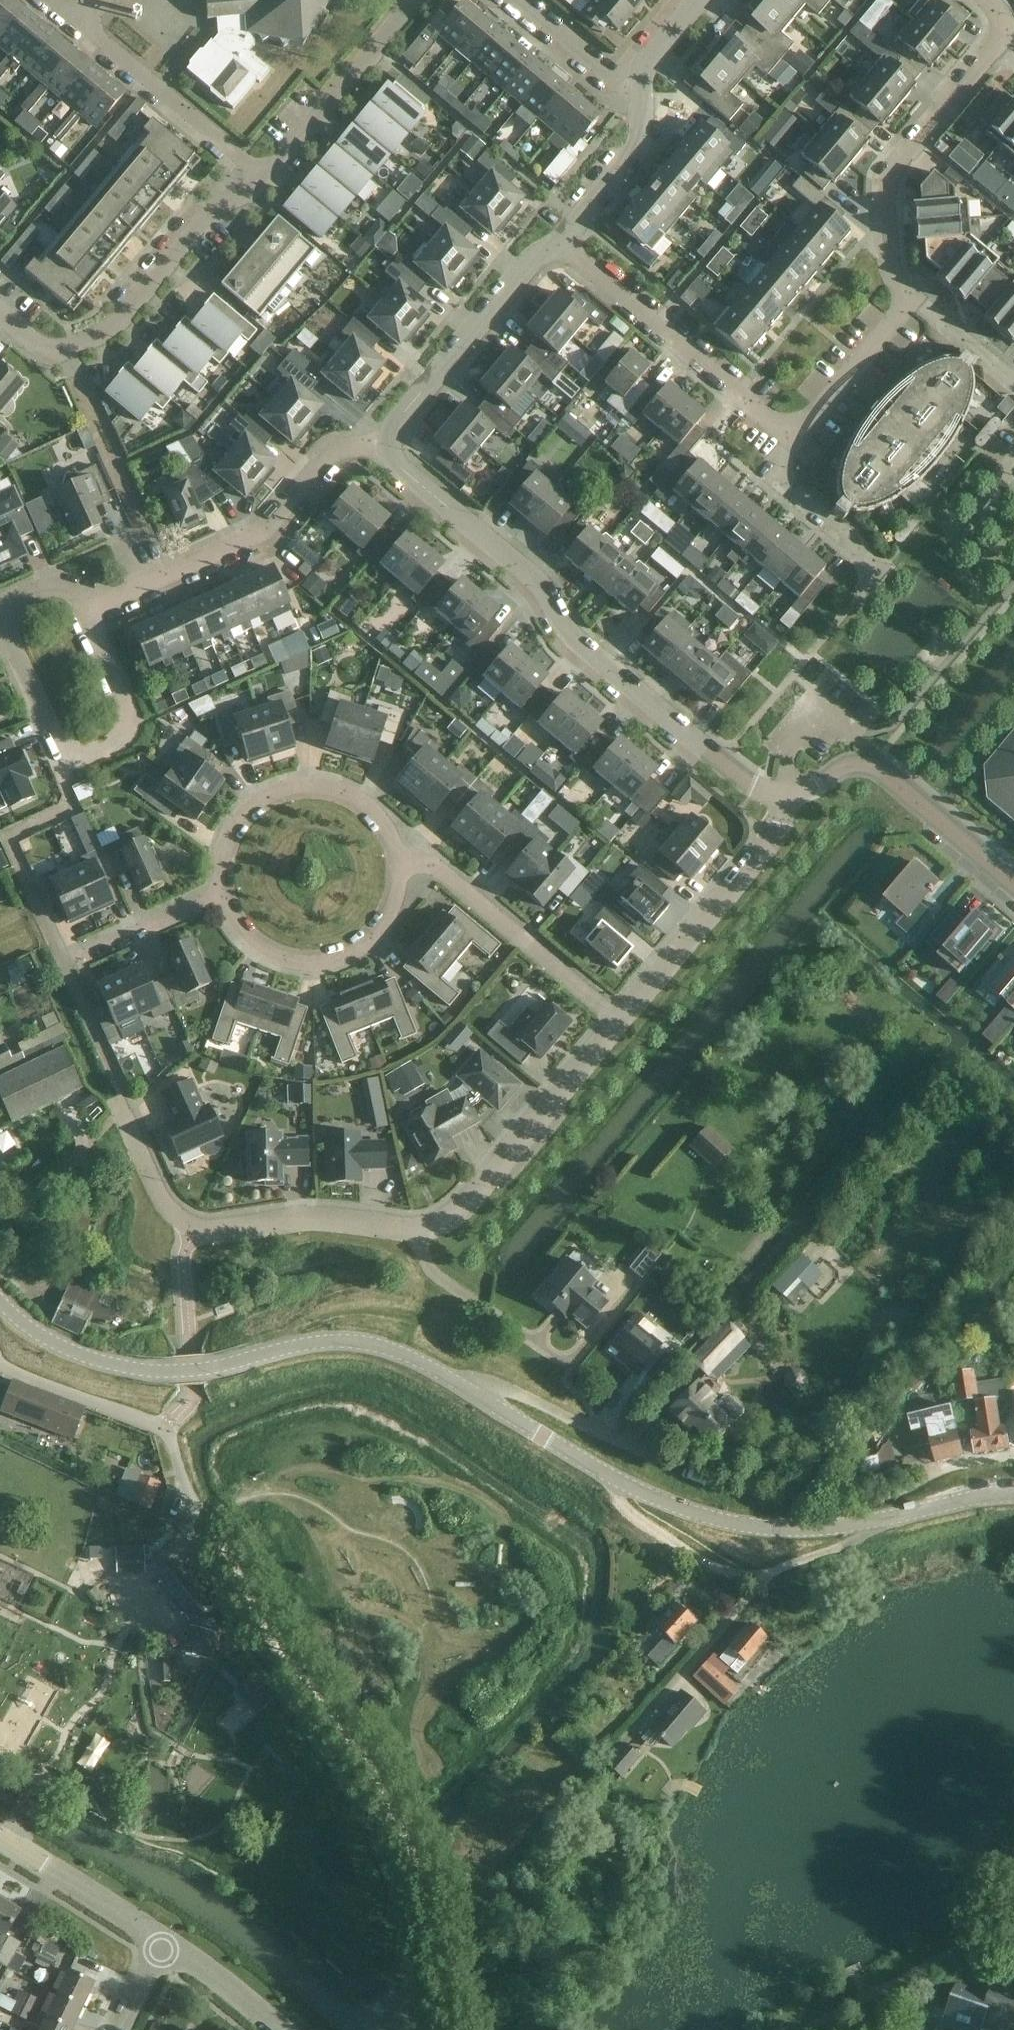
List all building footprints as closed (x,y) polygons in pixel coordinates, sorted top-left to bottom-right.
[(24,11),(23,11),(22,13),(7,0),(5,0),(0,6),(0,40),(24,11)] [(218,35),(218,36),(212,43),(211,41),(186,71),(233,110),(257,81),(260,84),(270,71),(249,53),(255,46),(254,36),(259,38),(262,43),(268,40),(279,42),(283,48),(289,45),(303,48),(312,32),(317,35),(328,16),(323,13),(331,0),(206,0),(207,20),(217,19),(218,35)] [(573,9),(580,0),(562,0),(573,9)] [(617,0),(591,0),(590,2),(588,0),(580,0),(573,9),(587,21),(594,12),(618,31),(633,13),(617,0)] [(644,0),(617,0),(633,13),(644,0)] [(783,63),(795,73),(796,72),(803,78),(815,64),(799,51),(794,57),(788,52),(794,45),(780,34),(793,19),(770,0),(753,0),(747,7),(757,15),(744,30),(781,60),(780,61),(783,63)] [(831,0),(770,0),(793,19),(805,4),(818,15),(831,0)] [(844,9),(851,0),(832,0),(844,9)] [(859,23),(871,33),(882,19),(894,5),(888,0),(877,0),(859,23)] [(894,5),(899,8),(902,4),(898,0),(888,0),(894,5)] [(908,15),(948,49),(963,30),(964,29),(961,26),(969,17),(949,0),(921,0),(908,15)] [(438,34),(456,49),(481,18),(463,3),(438,34)] [(0,40),(0,47),(10,55),(0,66),(0,72),(4,75),(9,69),(14,64),(11,61),(40,25),(24,11),(0,40)] [(845,12),(837,21),(845,28),(853,18),(845,12)] [(931,68),(948,49),(908,15),(907,16),(913,21),(898,39),(897,40),(890,49),(920,75),(928,66),(931,68)] [(481,18),(456,49),(472,63),(498,32),(481,18)] [(22,65),(30,72),(57,39),(40,25),(11,61),(14,64),(9,69),(15,74),(22,65)] [(722,37),(709,52),(742,80),(754,65),(768,76),(780,61),(781,60),(744,30),(732,45),(722,37)] [(472,63),(489,76),(514,46),(498,32),(472,63)] [(423,33),(402,58),(415,68),(436,43),(423,33)] [(850,35),(836,51),(845,58),(859,42),(850,35)] [(46,86),(72,55),(56,41),(57,39),(30,72),(43,83),(30,97),(37,103),(50,88),(46,86)] [(514,46),(489,76),(505,90),(531,60),(514,46)] [(881,60),(865,78),(899,106),(916,87),(912,84),(920,75),(890,49),(889,50),(890,51),(883,59),(882,58),(881,59),(881,60)] [(730,94),(742,80),(709,52),(696,68),(705,76),(693,91),(729,122),(743,106),(730,94)] [(88,68),(72,55),(46,86),(50,88),(63,99),(90,67),(90,66),(88,68)] [(505,90),(522,104),(548,74),(531,60),(505,90)] [(795,73),(783,63),(770,78),(782,88),(795,73)] [(79,113),(107,81),(90,67),(63,99),(76,110),(63,125),(70,131),(83,116),(79,113)] [(522,104),(538,118),(564,87),(548,74),(522,104)] [(883,126),(899,106),(865,78),(850,96),(849,97),(860,107),(853,116),(842,106),(841,107),(872,132),(879,123),(883,126)] [(124,95),(107,81),(79,113),(83,116),(96,128),(124,95)] [(374,104),(376,106),(405,130),(409,133),(423,116),(419,113),(430,100),(416,88),(410,96),(395,84),(390,89),(388,87),(374,104)] [(433,92),(441,99),(447,93),(438,85),(433,92)] [(538,118),(555,132),(581,101),(564,87),(538,118)] [(978,123),(988,131),(985,135),(999,147),(1013,128),(1013,105),(1012,103),(1003,96),(1002,95),(995,89),(981,106),(988,112),(978,123)] [(800,90),(785,108),(792,114),(807,96),(800,90)] [(456,100),(447,93),(441,99),(450,107),(456,100)] [(37,103),(30,97),(20,109),(27,115),(37,103)] [(146,105),(138,98),(107,135),(115,142),(146,105)] [(581,101),(555,132),(573,147),(599,116),(581,101)] [(359,127),(387,151),(391,154),(405,137),(401,134),(405,130),(376,106),(373,110),(370,108),(356,125),(359,127)] [(864,142),(872,132),(841,107),(834,116),(833,116),(832,117),(833,117),(817,136),(851,164),(867,144),(864,142)] [(466,120),(474,127),(483,117),(474,110),(471,113),(466,120)] [(754,113),(740,130),(753,141),(767,124),(754,113)] [(492,124),(483,117),(474,127),(483,135),(492,124)] [(44,262),(37,257),(24,272),(73,313),(83,302),(81,300),(189,171),(191,172),(201,161),(152,120),(139,136),(145,141),(44,262)] [(701,124),(687,141),(721,170),(734,154),(737,156),(745,146),(726,129),(718,139),(701,124)] [(70,131),(63,125),(54,137),(61,142),(70,131)] [(338,146),(341,148),(370,172),(373,175),(387,158),(383,155),(387,151),(359,127),(355,132),(352,129),(338,146)] [(999,147),(1012,158),(1013,156),(1013,128),(999,147)] [(39,129),(33,136),(42,144),(48,136),(39,129)] [(768,130),(757,142),(764,148),(775,135),(768,130)] [(472,136),(460,152),(473,162),(485,147),(472,136)] [(834,184),(851,164),(817,136),(802,154),(801,154),(800,155),(812,165),(804,175),(823,191),(831,181),(834,184)] [(499,148),(507,155),(513,148),(505,141),(499,148)] [(687,141),(673,158),(700,181),(707,187),(721,170),(687,141)] [(68,151),(58,142),(50,151),(60,160),(68,151)] [(978,164),(958,147),(948,158),(968,175),(978,164)] [(323,169),(352,193),(355,196),(369,180),(366,177),(370,172),(341,148),(337,153),(335,151),(321,167),(323,169)] [(522,156),(513,148),(507,155),(517,163),(522,156)] [(74,175),(82,182),(102,157),(94,151),(74,175)] [(556,186),(576,161),(564,151),(543,175),(556,186)] [(491,174),(476,192),(511,221),(521,208),(517,205),(523,199),(502,182),(510,173),(485,152),(477,163),(491,174)] [(659,175),(693,203),(697,197),(691,192),(700,181),(673,158),(659,175)] [(770,161),(747,189),(758,197),(781,170),(770,161)] [(303,188),(305,190),(334,214),(338,217),(352,201),(348,198),(352,193),(323,169),(319,174),(317,172),(303,188)] [(948,170),(941,179),(954,190),(962,181),(948,170)] [(969,238),(966,201),(954,202),(953,189),(933,173),(919,189),(920,205),(913,205),(916,243),(923,242),(925,261),(939,273),(935,279),(964,303),(968,298),(988,314),(983,320),(1012,344),(1013,342),(1013,279),(997,264),(998,262),(969,238)] [(645,191),(672,214),(679,220),(693,203),(659,175),(645,191)] [(992,180),(984,189),(994,198),(1002,188),(992,179),(992,180)] [(416,191),(406,183),(397,194),(407,202),(416,191)] [(65,186),(45,210),(52,217),(73,192),(65,186)] [(285,209),(301,222),(320,239),(334,222),(330,219),(334,214),(305,190),(302,195),(299,193),(285,209)] [(645,191),(631,208),(665,236),(670,231),(663,225),(672,214),(645,191)] [(511,221),(476,192),(462,209),(452,201),(444,212),(463,228),(471,219),(492,236),(497,230),(501,233),(511,221)] [(16,208),(0,195),(0,226),(16,208)] [(734,209),(740,215),(750,204),(743,198),(734,209)] [(426,200),(419,209),(428,216),(436,208),(426,200)] [(381,202),(374,210),(388,220),(394,214),(381,202)] [(718,215),(731,226),(740,215),(734,209),(727,203),(718,215)] [(456,237),(463,228),(444,212),(439,208),(430,218),(444,230),(430,247),(465,276),(475,263),(471,260),(476,254),(456,237)] [(626,248),(641,261),(650,268),(659,258),(651,252),(665,236),(631,208),(617,225),(634,239),(626,248)] [(748,218),(759,228),(768,218),(756,208),(748,218)] [(817,208),(801,227),(830,251),(833,254),(849,235),(817,208)] [(759,228),(748,218),(740,228),(751,238),(759,228)] [(325,258),(293,231),(278,219),(270,228),(271,229),(260,242),(259,241),(297,273),(304,264),(311,270),(325,258)] [(0,232),(0,233),(8,240),(17,228),(9,221),(0,232)] [(373,228),(364,239),(374,247),(387,231),(388,230),(379,222),(373,228)] [(1013,240),(1013,224),(1012,222),(1004,232),(1013,241),(1013,240)] [(32,225),(1,262),(8,269),(40,232),(32,225)] [(830,251),(801,227),(784,247),(813,272),(818,266),(821,268),(833,254),(830,251)] [(387,231),(374,247),(390,261),(398,252),(390,246),(396,238),(387,231)] [(713,248),(722,237),(715,231),(706,242),(713,248)] [(241,263),(240,263),(287,303),(288,303),(279,295),(286,286),(293,292),(306,281),(297,273),(259,241),(251,250),(252,251),(242,264),(241,263)] [(706,242),(697,253),(703,259),(713,248),(706,242)] [(465,276),(430,247),(415,264),(406,257),(397,267),(417,283),(425,273),(445,291),(451,285),(454,288),(465,276)] [(767,267),(796,292),(801,286),(804,288),(816,274),(813,272),(784,247),(767,267)] [(734,258),(722,248),(714,258),(726,268),(734,258)] [(726,268),(714,258),(706,268),(717,278),(726,268)] [(287,303),(240,263),(233,272),(234,273),(224,286),(222,285),(221,286),(237,299),(259,318),(268,308),(275,314),(287,303)] [(398,285),(383,302),(418,331),(429,318),(425,315),(430,309),(409,292),(417,283),(397,267),(392,263),(384,273),(398,285)] [(799,294),(796,292),(767,267),(750,287),(779,312),(784,306),(787,309),(799,294)] [(674,269),(662,283),(672,292),(684,278),(674,269)] [(697,279),(680,300),(689,308),(707,287),(697,279)] [(779,312),(750,287),(733,308),(762,332),(767,327),(770,329),(782,314),(779,312)] [(542,311),(573,337),(588,319),(599,328),(607,318),(576,292),(568,301),(557,293),(542,311)] [(194,325),(228,355),(229,355),(226,352),(239,335),(248,343),(257,332),(213,295),(204,306),(208,309),(194,325)] [(418,331),(383,302),(369,320),(359,312),(351,322),(371,338),(378,329),(399,346),(404,340),(408,343),(418,331)] [(765,335),(762,332),(733,308),(715,329),(747,356),(748,355),(745,352),(750,347),(753,349),(765,335)] [(529,348),(560,374),(568,364),(557,355),(573,337),(542,311),(526,330),(537,339),(529,348)] [(219,365),(228,355),(194,325),(185,318),(176,329),(179,332),(165,348),(156,341),(200,378),(200,377),(197,375),(211,358),(219,365)] [(617,318),(611,325),(618,331),(624,324),(617,318)] [(346,347),(337,357),(372,386),(382,374),(379,371),(384,364),(363,347),(371,338),(351,322),(336,339),(346,347)] [(304,330),(296,340),(309,351),(318,341),(304,330)] [(266,332),(262,337),(263,344),(268,348),(275,339),(266,332)] [(608,339),(595,355),(606,364),(619,348),(608,339)] [(200,378),(156,341),(147,352),(151,354),(137,371),(128,363),(127,364),(171,401),(172,400),(168,397),(182,381),(191,388),(200,378)] [(560,374),(529,348),(522,357),(511,348),(495,367),(526,392),(541,374),(552,383),(560,374)] [(302,357),(294,350),(286,360),(310,380),(318,370),(302,357)] [(614,410),(624,418),(649,387),(640,379),(649,369),(630,352),(604,383),(623,399),(614,410)] [(959,430),(968,410),(971,401),(973,390),(972,379),(969,369),(975,363),(964,354),(959,360),(941,361),(924,366),(909,374),(892,388),(882,398),(871,410),(862,422),(855,433),(847,448),(841,461),(837,474),(836,489),(840,503),(834,509),(845,518),(850,511),(864,512),(877,509),(890,504),(901,496),(914,507),(915,506),(913,504),(927,495),(918,482),(934,467),(948,449),(959,430)] [(592,355),(582,366),(593,375),(602,365),(592,355)] [(372,386),(337,357),(322,375),(353,401),(358,395),(362,398),(372,386)] [(284,390),(276,399),(310,428),(321,416),(317,413),(322,407),(301,389),(310,380),(286,360),(277,370),(283,376),(277,383),(284,390)] [(11,398),(24,383),(0,363),(0,411),(11,398)] [(171,401),(127,364),(119,374),(122,377),(107,394),(140,422),(155,405),(162,411),(171,401)] [(483,404),(513,429),(521,420),(511,411),(526,392),(495,367),(480,386),(490,394),(483,404)] [(221,377),(212,387),(219,393),(228,383),(221,377)] [(659,395),(649,387),(624,418),(633,426),(642,415),(661,430),(686,400),(668,384),(659,395)] [(244,419),(263,435),(270,426),(291,444),(296,437),(300,441),(310,428),(276,399),(261,417),(252,409),(244,419)] [(686,400),(661,430),(679,446),(670,457),(671,458),(663,467),(671,474),(680,464),(705,434),(696,426),(705,415),(686,400)] [(197,419),(203,412),(192,403),(186,410),(197,419)] [(464,404),(449,422),(479,448),(495,430),(505,439),(513,429),(483,404),(475,413),(464,404)] [(575,405),(569,411),(578,418),(583,412),(575,405)] [(181,410),(172,421),(183,430),(189,429),(195,422),(181,410)] [(263,435),(244,419),(239,415),(230,425),(237,431),(230,440),(237,445),(230,454),(264,483),(274,471),(271,468),(276,462),(255,445),(263,435)] [(566,415),(556,427),(566,435),(581,447),(591,435),(577,423),(566,415)] [(544,420),(527,439),(536,447),(553,427),(544,420)] [(994,420),(991,421),(976,439),(975,443),(977,446),(980,447),(984,446),(999,428),(1000,424),(998,421),(994,420)] [(479,448),(449,422),(433,441),(444,450),(435,460),(466,486),(475,475),(464,466),(479,448)] [(0,442),(0,456),(8,463),(22,456),(21,454),(15,450),(18,446),(5,436),(0,442)] [(621,436),(611,449),(629,464),(640,451),(630,443),(621,436)] [(91,438),(81,442),(85,451),(95,447),(91,438)] [(201,460),(192,465),(206,486),(219,477),(245,499),(250,493),(254,496),(264,483),(230,454),(221,464),(211,456),(205,464),(201,460)] [(672,492),(691,507),(716,477),(698,461),(689,472),(680,464),(671,474),(654,495),(663,503),(672,492)] [(509,506),(516,512),(527,522),(554,489),(537,475),(541,470),(531,462),(507,489),(517,497),(510,505),(509,506)] [(171,520),(175,518),(180,530),(185,528),(187,532),(200,526),(198,522),(203,520),(192,495),(206,486),(192,465),(172,477),(177,487),(164,493),(169,505),(165,507),(171,520)] [(634,473),(624,465),(619,470),(620,478),(626,483),(634,473)] [(55,493),(67,519),(75,537),(100,525),(91,505),(109,496),(96,466),(77,475),(75,471),(67,474),(63,485),(65,489),(55,493)] [(502,468),(491,481),(501,490),(513,476),(502,468)] [(691,507),(709,523),(734,492),(716,477),(691,507)] [(327,511),(330,514),(325,519),(344,535),(371,503),(352,487),(339,503),(336,501),(332,502),(329,504),(327,507),(327,511)] [(26,555),(18,539),(33,532),(13,488),(0,493),(0,567),(26,555)] [(573,505),(554,489),(527,522),(539,531),(546,537),(547,535),(547,536),(553,528),(563,536),(581,513),(572,506),(573,505)] [(608,490),(598,502),(609,510),(619,499),(608,490)] [(752,507),(734,492),(709,523),(727,538),(752,507)] [(43,497),(25,505),(40,539),(65,528),(58,512),(51,516),(43,497)] [(648,502),(639,513),(650,522),(659,512),(648,502)] [(389,518),(371,503),(344,535),(361,549),(357,554),(367,562),(390,535),(381,527),(389,518)] [(770,522),(752,507),(727,538),(736,546),(726,558),(735,565),(738,561),(770,522)] [(910,517),(896,535),(895,539),(896,542),(900,543),(904,541),(919,524),(919,522),(919,519),(917,516),(914,516),(910,517)] [(565,558),(571,564),(581,572),(610,538),(604,533),(600,538),(589,529),(588,529),(579,522),(563,541),(572,549),(565,558)] [(630,534),(637,540),(647,528),(640,522),(630,534)] [(788,537),(770,522),(738,561),(745,567),(752,559),(763,568),(788,537)] [(654,534),(647,528),(637,540),(645,546),(654,534)] [(381,566),(398,581),(426,549),(407,533),(399,542),(390,535),(367,562),(377,571),(381,566)] [(763,568),(781,583),(806,552),(788,537),(763,568)] [(610,538),(581,572),(598,586),(623,557),(612,548),(615,542),(610,538)] [(689,547),(679,538),(672,547),(682,556),(689,547)] [(322,561),(300,542),(292,552),(314,570),(322,561)] [(444,564),(426,549),(398,581),(416,595),(412,600),(422,609),(427,603),(445,581),(436,573),(444,564)] [(698,558),(688,550),(682,557),(692,565),(698,558)] [(825,568),(806,552),(781,583),(799,598),(790,609),(799,617),(812,602),(825,587),(816,579),(825,568)] [(623,557),(598,586),(615,600),(643,566),(638,562),(632,565),(623,557)] [(305,563),(300,569),(298,571),(306,578),(312,570),(305,563)] [(640,605),(649,613),(665,594),(656,586),(656,585),(646,577),(648,570),(643,566),(615,600),(632,614),(633,613),(640,605)] [(715,567),(706,578),(716,586),(725,574),(715,567)] [(272,568),(252,577),(271,620),(272,620),(271,619),(291,610),(288,604),(289,604),(272,568)] [(313,574),(302,587),(315,598),(326,586),(313,574)] [(688,575),(677,589),(686,597),(688,593),(698,601),(707,591),(688,575)] [(263,623),(271,620),(252,577),(232,586),(248,622),(249,621),(260,616),(263,623)] [(445,581),(427,603),(436,611),(435,611),(454,627),(480,595),(462,579),(454,588),(445,581)] [(723,580),(717,588),(727,596),(733,602),(740,595),(733,589),(723,580)] [(232,586),(213,595),(228,631),(229,630),(241,625),(244,632),(252,628),(249,621),(248,622),(232,586)] [(347,618),(359,605),(344,592),(333,606),(347,618)] [(743,593),(736,601),(745,609),(752,601),(743,593)] [(228,631),(213,595),(193,604),(209,640),(209,639),(221,634),(224,641),(232,637),(229,630),(228,631)] [(480,595),(454,627),(471,641),(467,646),(477,655),(500,627),(491,619),(499,610),(480,595)] [(193,604),(173,613),(189,648),(190,648),(201,643),(204,650),(213,646),(209,639),(209,640),(193,604)] [(714,617),(722,623),(731,612),(724,606),(714,617)] [(731,612),(722,623),(729,629),(739,618),(731,612)] [(173,613),(154,622),(169,657),(170,657),(182,652),(185,659),(193,655),(190,648),(189,648),(173,613)] [(657,613),(653,617),(640,632),(650,640),(643,648),(642,649),(659,663),(688,629),(683,625),(677,629),(666,620),(666,621),(657,613)] [(330,619),(319,632),(331,641),(342,628),(330,619)] [(169,657),(154,622),(133,631),(149,667),(162,661),(165,668),(173,664),(170,657),(169,657)] [(754,624),(744,637),(767,656),(778,643),(754,624)] [(375,640),(387,650),(396,638),(385,629),(375,640)] [(659,663),(676,677),(700,648),(690,640),(693,634),(688,629),(659,663)] [(402,632),(395,641),(401,646),(409,638),(402,632)] [(305,641),(285,650),(289,660),(309,650),(305,641)] [(268,648),(272,656),(276,665),(289,660),(285,650),(281,642),(268,648)] [(529,662),(517,652),(510,646),(501,657),(492,649),(474,671),(483,679),(482,680),(501,695),(529,662)] [(325,647),(313,652),(319,666),(331,661),(325,647)] [(676,677),(692,691),(721,657),(716,653),(710,657),(700,648),(676,677)] [(405,662),(416,671),(424,661),(413,652),(405,662)] [(724,653),(721,657),(692,691),(709,705),(711,704),(717,697),(726,704),(751,675),(724,653)] [(255,670),(268,664),(263,654),(250,660),(255,670)] [(306,676),(310,661),(297,657),(292,672),(306,676)] [(529,662),(501,695),(519,710),(520,710),(529,717),(548,694),(539,686),(547,677),(529,662)] [(235,679),(248,673),(244,663),(231,669),(235,679)] [(450,686),(424,664),(416,674),(442,695),(450,686)] [(389,685),(393,669),(379,665),(374,680),(389,685)] [(215,688),(228,682),(224,672),(211,678),(215,688)] [(196,697),(209,691),(204,681),(191,687),(196,697)] [(172,696),(176,705),(189,700),(185,690),(172,696)] [(257,712),(271,753),(293,746),(285,722),(298,718),(290,692),(268,699),(271,707),(257,712)] [(330,692),(328,699),(322,718),(334,722),(327,746),(349,754),(363,712),(349,707),(352,699),(330,692)] [(458,692),(450,700),(458,708),(466,699),(458,692)] [(557,701),(548,694),(529,717),(538,725),(556,740),(584,708),(565,692),(557,701)] [(162,698),(154,702),(159,713),(167,709),(162,698)] [(248,761),(271,753),(257,712),(244,716),(241,708),(220,715),(221,721),(228,740),(240,736),(248,761)] [(363,712),(349,754),(372,761),(380,737),(392,741),(398,722),(401,715),(379,708),(376,716),(363,712)] [(580,768),(602,741),(593,734),(602,723),(584,708),(556,740),(573,755),(570,759),(580,768)] [(455,719),(446,730),(459,740),(467,730),(455,719)] [(420,733),(403,754),(413,762),(397,782),(415,797),(443,763),(432,754),(438,748),(420,733)] [(986,767),(989,800),(1013,821),(1013,734),(986,767)] [(514,737),(505,748),(516,757),(525,746),(514,737)] [(611,749),(602,741),(580,768),(590,776),(594,772),(611,786),(638,753),(620,738),(611,749)] [(1,790),(9,808),(34,797),(25,778),(32,775),(20,749),(16,751),(10,739),(0,744),(0,790),(1,790)] [(172,774),(208,799),(221,780),(200,765),(208,754),(187,739),(173,757),(180,762),(172,774)] [(638,753),(611,786),(630,801),(631,801),(640,808),(658,786),(649,778),(657,769),(638,753)] [(443,763),(415,797),(433,812),(450,793),(459,801),(476,780),(460,766),(454,773),(443,763)] [(210,800),(208,799),(172,774),(164,785),(157,780),(155,782),(145,775),(134,791),(165,814),(173,803),(195,820),(210,800)] [(689,778),(673,798),(684,807),(691,799),(703,809),(712,797),(689,778)] [(476,780),(459,801),(468,808),(452,828),(470,843),(498,810),(487,801),(493,794),(476,780)] [(668,793),(658,786),(640,808),(649,816),(655,809),(668,793)] [(498,810),(470,843),(488,859),(505,839),(514,847),(538,819),(528,810),(521,818),(515,812),(509,819),(498,810)] [(631,821),(642,830),(651,819),(640,810),(631,821)] [(672,824),(667,828),(675,835),(707,862),(716,850),(715,849),(721,842),(707,830),(708,827),(708,823),(706,820),(702,818),(698,818),(695,820),(690,816),(680,827),(677,824),(672,824)] [(538,819),(514,847),(524,855),(507,874),(524,889),(553,855),(543,847),(548,840),(546,839),(553,831),(538,819)] [(121,835),(123,840),(104,849),(115,873),(128,867),(140,892),(162,882),(157,871),(161,870),(152,849),(148,851),(143,840),(137,828),(121,835)] [(605,829),(601,835),(610,842),(612,839),(617,833),(612,829),(605,829)] [(707,862),(675,835),(659,853),(660,854),(652,863),(659,869),(674,882),(682,872),(690,879),(695,872),(697,873),(707,862)] [(28,840),(20,844),(24,853),(32,849),(28,840)] [(101,879),(115,873),(104,849),(82,859),(85,866),(72,872),(90,912),(112,902),(101,879)] [(9,866),(1,850),(0,850),(0,870),(9,866)] [(553,855),(524,889),(523,891),(542,907),(560,885),(570,894),(587,873),(570,859),(564,865),(553,855)] [(939,883),(916,864),(906,877),(904,875),(893,888),(895,889),(886,900),(905,917),(898,926),(910,936),(930,913),(920,904),(930,892),(933,894),(935,891),(933,889),(939,883)] [(667,890),(652,877),(640,867),(631,877),(636,881),(620,900),(625,904),(624,907),(624,911),(626,914),(630,916),(633,916),(637,913),(652,927),(667,909),(660,902),(661,900),(659,899),(667,890)] [(90,912),(72,872),(59,878),(56,870),(35,880),(46,904),(58,899),(69,922),(90,912)] [(578,889),(570,898),(582,908),(590,898),(578,889)] [(425,934),(456,961),(472,942),(490,958),(500,945),(455,907),(440,924),(436,921),(425,934)] [(597,958),(601,956),(616,970),(631,952),(624,945),(625,943),(623,942),(631,933),(604,909),(595,920),(600,924),(584,942),(589,947),(588,950),(588,954),(590,957),(594,959),(597,958)] [(934,934),(926,944),(939,955),(938,956),(949,965),(960,974),(974,957),(978,960),(977,961),(978,962),(992,945),(991,944),(991,945),(987,942),(996,930),(975,912),(965,925),(952,914),(951,914),(934,934)] [(403,969),(418,981),(449,1007),(459,995),(441,980),(456,961),(425,934),(413,948),(417,952),(403,969)] [(165,984),(176,1008),(198,998),(195,991),(209,984),(204,974),(208,972),(198,951),(194,953),(190,942),(167,953),(179,978),(165,984)] [(1004,959),(1002,958),(1000,961),(1001,962),(984,983),(1013,1009),(1013,947),(1004,959)] [(28,958),(6,968),(11,979),(33,970),(28,958)] [(120,977),(138,1017),(151,1011),(154,1019),(176,1008),(165,984),(152,990),(141,967),(120,977)] [(97,1015),(110,1045),(131,1036),(125,1023),(138,1017),(120,977),(98,986),(109,1010),(97,1015)] [(417,1035),(402,997),(394,979),(374,987),(372,982),(355,989),(370,1027),(393,1018),(402,1040),(417,1035)] [(231,983),(224,1002),(212,1040),(227,1045),(235,1023),(258,1030),(271,991),(254,985),(252,990),(231,983)] [(412,988),(405,995),(415,1007),(423,1000),(412,988)] [(370,1027),(355,989),(339,995),(340,1000),(320,1008),(342,1064),(356,1058),(348,1036),(370,1027)] [(271,991),(258,1030),(281,1038),(273,1061),(289,1066),(308,1009),(286,1002),(288,997),(271,991)] [(487,1036),(522,1065),(533,1052),(541,1059),(551,1047),(552,1048),(553,1047),(550,1045),(556,1038),(558,1040),(559,1039),(558,1039),(572,1023),(546,1001),(535,1014),(527,1007),(508,1030),(499,1022),(487,1036)] [(441,1019),(449,1028),(455,1022),(448,1013),(441,1019)] [(993,1027),(983,1038),(994,1047),(1003,1036),(993,1027)] [(452,1030),(452,1045),(469,1045),(469,1030),(452,1030)] [(482,1041),(479,1046),(487,1053),(491,1048),(482,1041)] [(25,1061),(20,1048),(9,1053),(5,1045),(0,1047),(0,1072),(25,1061)] [(193,1055),(189,1048),(181,1052),(184,1059),(193,1055)] [(81,1089),(62,1049),(0,1079),(0,1095),(13,1122),(81,1089)] [(467,1101),(470,1108),(477,1104),(483,1097),(498,1110),(521,1084),(520,1083),(519,1085),(503,1072),(479,1052),(458,1077),(477,1093),(472,1099),(467,1101)] [(370,1060),(374,1072),(386,1068),(381,1055),(370,1060)] [(244,1069),(247,1059),(237,1056),(234,1067),(244,1069)] [(203,1058),(198,1069),(213,1076),(218,1065),(203,1058)] [(246,1071),(259,1075),(262,1063),(250,1059),(246,1071)] [(411,1062),(384,1077),(394,1093),(399,1090),(404,1097),(424,1085),(411,1062)] [(293,1066),(293,1080),(312,1081),(312,1067),(293,1066)] [(379,1077),(361,1081),(371,1130),(389,1126),(379,1077)] [(192,1080),(161,1094),(173,1122),(164,1126),(179,1157),(200,1147),(202,1151),(205,1154),(209,1156),(214,1155),(218,1152),(219,1148),(219,1143),(217,1139),(222,1137),(208,1106),(204,1108),(192,1080)] [(310,1084),(287,1085),(288,1105),(311,1104),(310,1084)] [(411,1120),(403,1124),(417,1148),(427,1165),(455,1149),(448,1136),(455,1132),(456,1134),(478,1121),(470,1108),(467,1101),(465,1099),(455,1105),(449,1094),(447,1090),(436,1097),(424,1103),(428,1110),(424,1112),(420,1110),(411,1115),(411,1120)] [(707,1128),(691,1147),(714,1168),(731,1149),(707,1128)] [(281,1185),(281,1166),(308,1166),(307,1139),(280,1140),(280,1134),(248,1135),(249,1154),(248,1154),(248,1155),(241,1155),(242,1172),(248,1172),(249,1173),(250,1183),(266,1182),(266,1186),(281,1185)] [(359,1135),(327,1135),(328,1182),(361,1181),(360,1166),(366,1166),(366,1169),(385,1168),(384,1142),(360,1143),(359,1135)] [(411,1153),(400,1160),(406,1171),(418,1165),(411,1153)] [(835,1228),(828,1236),(836,1243),(843,1235),(835,1228)] [(647,1246),(629,1268),(641,1278),(660,1256),(647,1246)] [(802,1254),(772,1286),(782,1295),(797,1279),(808,1290),(809,1290),(823,1275),(802,1254)] [(594,1283),(566,1260),(538,1295),(542,1298),(540,1300),(543,1304),(547,1307),(551,1309),(553,1307),(566,1317),(569,1314),(589,1330),(610,1305),(589,1289),(594,1283)] [(71,1280),(52,1321),(51,1322),(81,1336),(90,1318),(107,1326),(118,1302),(89,1288),(71,1280)] [(638,1314),(620,1336),(608,1351),(626,1366),(629,1362),(633,1365),(630,1369),(637,1375),(661,1346),(649,1336),(656,1328),(638,1314)] [(700,1339),(706,1345),(692,1359),(707,1374),(742,1338),(721,1318),(700,1339)] [(660,1377),(675,1358),(665,1351),(650,1370),(660,1377)] [(784,1376),(783,1386),(789,1393),(799,1394),(807,1388),(808,1378),(801,1370),(791,1369),(784,1376)] [(975,1371),(953,1374),(956,1403),(979,1400),(975,1371)] [(1,1412),(60,1435),(59,1440),(67,1443),(69,1438),(72,1439),(84,1408),(13,1381),(1,1412)] [(683,1397),(670,1411),(686,1427),(690,1423),(712,1444),(726,1429),(731,1425),(729,1423),(731,1422),(732,1422),(736,1422),(743,1414),(743,1410),(729,1396),(724,1396),(717,1403),(715,1401),(716,1399),(714,1398),(706,1390),(698,1382),(683,1397)] [(980,1431),(972,1432),(972,1434),(976,1454),(1009,1448),(1006,1429),(1006,1427),(1000,1428),(996,1400),(976,1403),(980,1431)] [(920,1415),(910,1417),(914,1433),(917,1447),(926,1445),(932,1443),(937,1463),(964,1456),(960,1436),(959,1433),(958,1433),(955,1420),(952,1408),(945,1409),(920,1415)] [(251,1463),(247,1476),(260,1480),(264,1466),(251,1463)] [(137,1474),(127,1501),(150,1510),(160,1483),(137,1474)] [(117,1573),(145,1572),(144,1545),(115,1547),(117,1573)] [(176,1560),(160,1573),(191,1610),(190,1622),(190,1625),(182,1653),(209,1660),(216,1632),(215,1614),(209,1601),(207,1598),(176,1560)] [(22,1582),(16,1593),(23,1597),(28,1585),(22,1582)] [(666,1636),(647,1657),(659,1668),(679,1646),(675,1643),(695,1622),(675,1605),(656,1626),(666,1636)] [(737,1674),(766,1639),(748,1624),(719,1659),(737,1674)] [(707,1661),(692,1677),(724,1706),(739,1690),(723,1675),(707,1661)] [(671,1747),(702,1711),(681,1692),(650,1729),(671,1747)] [(623,1776),(639,1757),(625,1745),(609,1765),(623,1776)] [(2,1964),(7,1967),(11,1960),(21,1943),(9,1936),(9,1937),(5,1935),(20,1911),(0,1899),(0,1967),(2,1964)] [(26,1936),(43,1946),(40,1953),(54,1960),(62,1944),(49,1937),(49,1936),(32,1925),(26,1936)] [(34,1943),(31,1950),(39,1953),(42,1946),(34,1943)] [(69,1971),(58,1994),(83,2006),(94,1983),(69,1971)] [(952,2021),(949,2029),(950,2029),(979,2029),(980,2026),(991,2029),(1013,2029),(1013,1993),(1011,1992),(1010,1993),(994,1988),(995,1986),(991,1998),(968,1991),(969,1989),(959,1985),(949,2012),(957,2015),(955,2019),(954,2019),(952,2020),(952,2021)] [(14,2000),(34,2010),(39,2000),(19,1990),(14,2000)] [(72,2029),(47,2017),(47,2016),(34,2010),(14,2000),(1,1994),(0,1996),(0,2007),(41,2028),(40,2029),(71,2029),(72,2029)] [(72,2029),(83,2006),(58,1994),(47,2016),(47,2017),(72,2029)]
